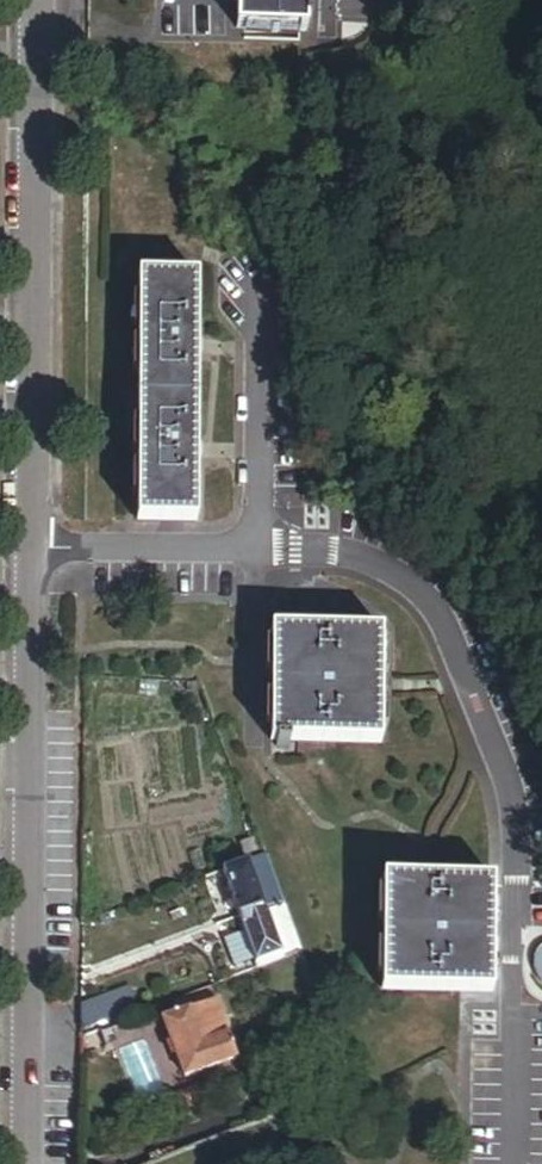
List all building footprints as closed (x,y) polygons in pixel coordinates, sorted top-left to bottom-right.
[(235,34),(306,38),(308,0),(237,0),(235,34)] [(154,8),(154,23),(169,23),(169,45),(216,45),(217,8),(154,8)] [(138,529),(198,529),(198,283),(137,283),(138,529)] [(278,761),(387,761),(387,651),(278,652),(278,761)] [(254,892),(269,886),(260,861),(219,876),(236,922),(261,913),(254,892)] [(264,921),(280,915),(269,886),(254,892),(261,913),(264,921)] [(389,1005),(496,1005),(496,898),(389,898),(389,1005)] [(290,942),(274,947),(264,921),(261,913),(236,922),(243,939),(253,968),(278,959),(280,966),(297,960),(290,942)] [(274,947),(290,942),(280,915),(264,921),(274,947)] [(253,968),(243,939),(222,947),(233,976),(253,968)] [(77,1016),(77,1038),(135,1016),(127,997),(77,1016)] [(182,1083),(232,1065),(210,1007),(160,1026),(182,1083)] [(76,1066),(121,1050),(114,1029),(77,1043),(76,1066)]
